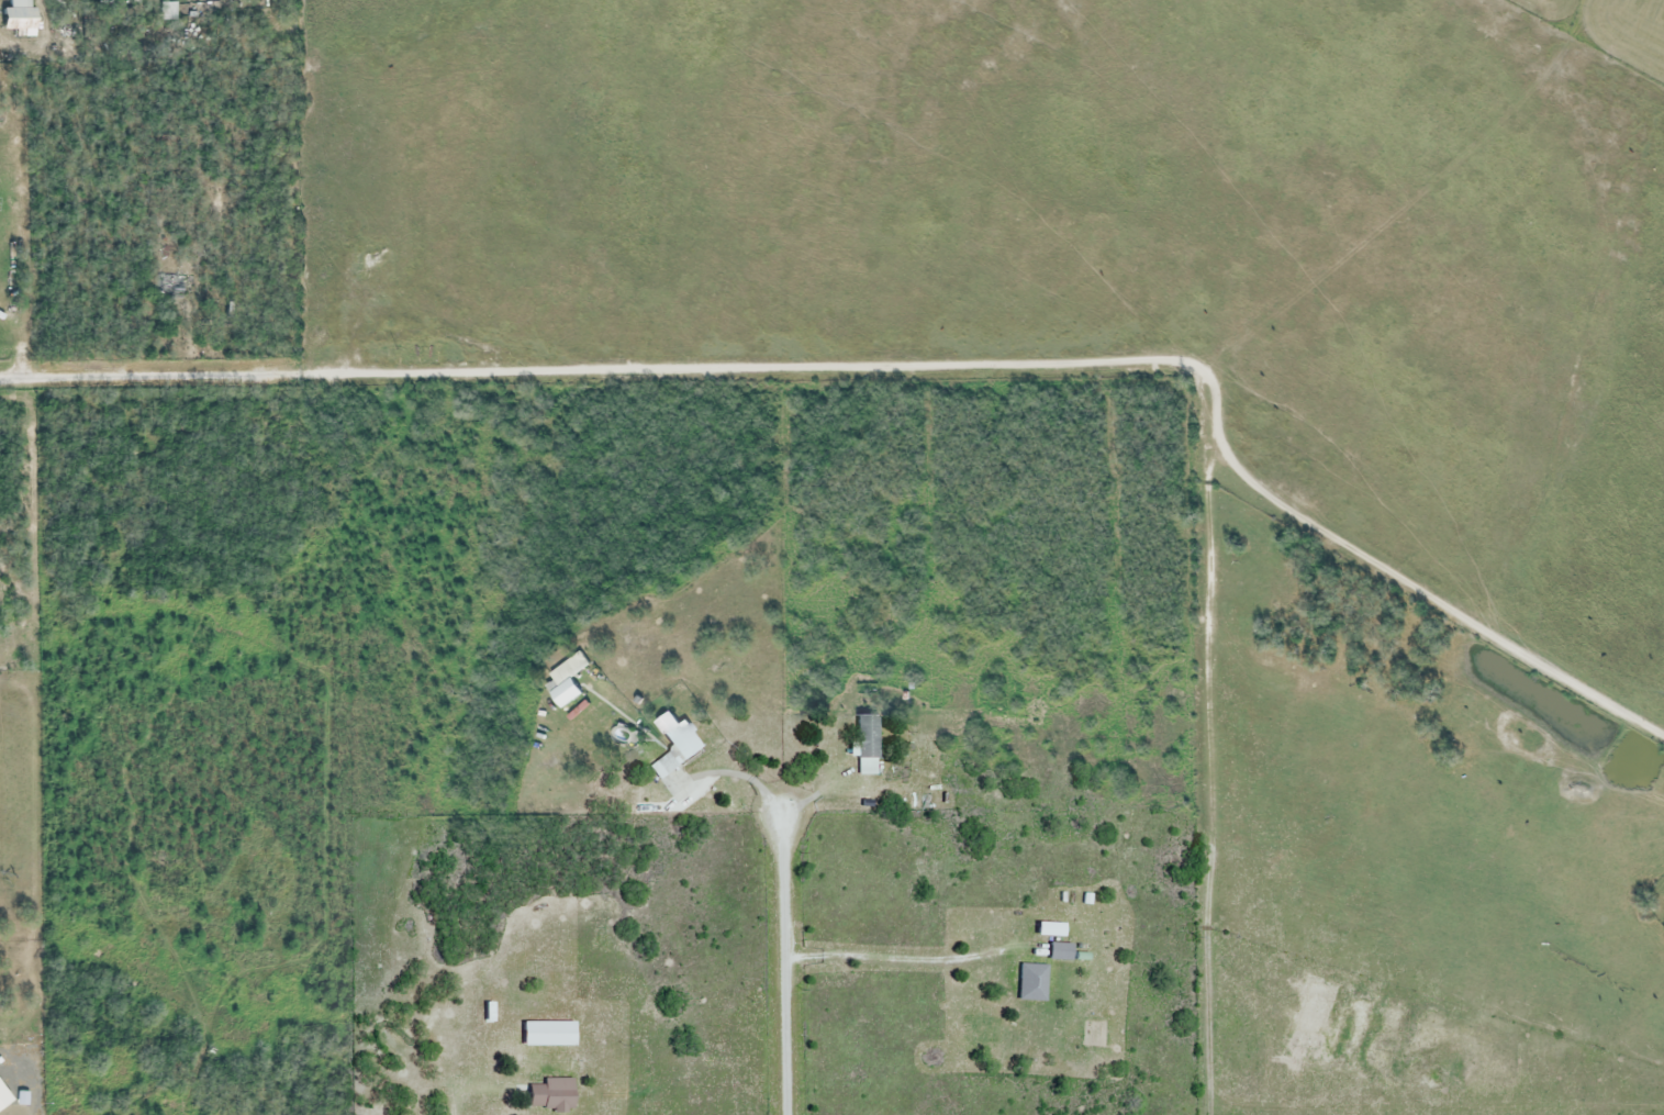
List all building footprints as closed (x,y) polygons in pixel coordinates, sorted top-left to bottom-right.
[(36,8),(29,8),(29,0),(8,0),(8,8),(4,8),(3,31),(15,31),(15,37),(35,37),(36,8)] [(186,276),(157,276),(157,294),(186,294),(186,276)] [(584,695),(573,677),(590,666),(581,653),(547,675),(551,682),(546,686),(561,710),(584,695)] [(703,751),(686,724),(682,727),(672,712),(656,723),(673,751),(655,762),(664,776),(703,751)] [(857,716),(857,760),(880,760),(880,716),(857,716)] [(1040,937),(1066,937),(1066,924),(1040,924),(1040,937)] [(1075,961),(1075,944),(1052,944),(1052,961),(1075,961)] [(1049,965),(1021,965),(1020,1001),(1048,1002),(1049,965)] [(578,1047),(578,1023),(524,1023),(524,1047),(578,1047)] [(14,1104),(25,1106),(27,1094),(16,1092),(14,1104)]
